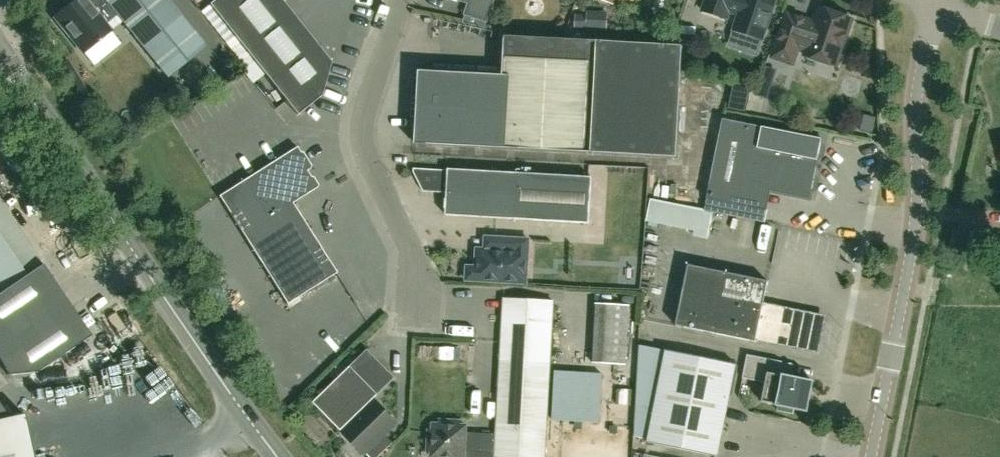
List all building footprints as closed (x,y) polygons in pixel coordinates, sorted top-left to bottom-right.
[(167,78),(206,47),(168,0),(75,0),(54,17),(83,53),(111,31),(105,24),(117,15),(167,78)] [(209,4),(297,115),(321,96),(331,62),(281,0),(214,0),(209,4)] [(470,4),(466,15),(488,22),(495,0),(459,0),(470,4)] [(705,12),(727,19),(730,11),(742,15),(737,31),(763,40),(777,0),(709,0),(705,12)] [(789,14),(779,43),(774,58),(795,65),(800,49),(808,52),(806,57),(838,67),(854,20),(822,9),(817,24),(789,14)] [(98,68),(127,46),(116,32),(87,54),(98,68)] [(677,159),(685,47),(507,41),(503,80),(418,75),(415,149),(677,159)] [(810,200),(818,159),(822,139),(723,119),(706,199),(747,207),(751,188),(810,200)] [(290,199),(315,183),(303,164),(306,162),(297,146),(219,196),(287,304),(337,272),(290,199)] [(592,177),(448,169),(448,170),(414,168),(413,172),(423,191),(447,192),(445,215),(589,223),(592,177)] [(713,237),(717,213),(655,201),(650,225),(713,237)] [(90,336),(0,203),(0,362),(9,375),(37,372),(90,336)] [(484,237),(484,249),(477,248),(476,267),(467,266),(466,280),(527,283),(529,239),(484,237)] [(676,325),(818,355),(825,325),(817,314),(764,303),(768,281),(688,265),(676,325)] [(621,304),(622,295),(601,294),(600,361),(633,362),(634,305),(621,304)] [(481,451),(496,452),(495,456),(512,456),(545,456),(553,300),(504,298),(497,434),(481,433),(481,451)] [(368,349),(351,366),(313,402),(341,431),(395,378),(368,349)] [(647,442),(718,456),(736,365),(666,350),(647,442)] [(779,375),(782,362),(747,355),(742,379),(766,383),(762,403),(779,406),(778,411),(793,414),(794,409),(807,412),(813,382),(779,375)] [(390,428),(396,422),(376,402),(344,434),(364,454),(365,453),(370,456),(378,456),(387,448),(379,440),(390,428)] [(24,414),(9,418),(0,405),(0,456),(34,456),(24,414)] [(481,451),(481,433),(466,432),(466,426),(460,425),(460,421),(439,420),(439,424),(433,424),(433,430),(429,429),(428,451),(438,451),(437,456),(464,456),(465,451),(481,451)]
